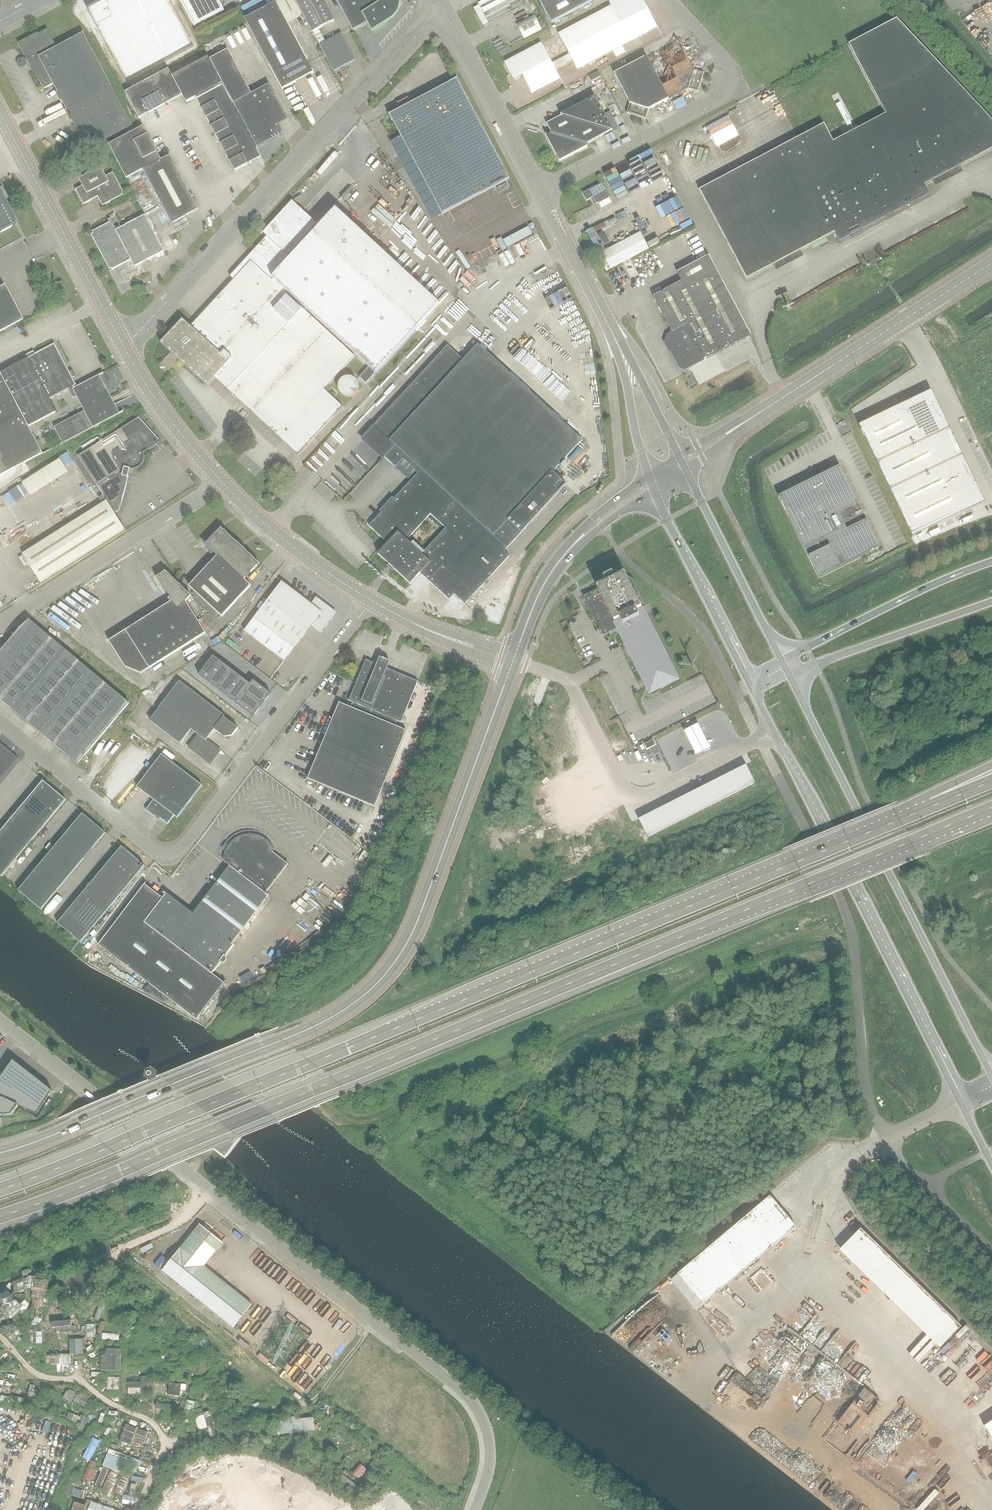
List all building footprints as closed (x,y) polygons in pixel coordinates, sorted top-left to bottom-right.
[(194,47),(169,0),(112,0),(89,12),(127,83),(194,47)] [(218,0),(180,0),(194,27),(223,11),(218,0)] [(334,71),(355,60),(341,34),(325,42),(318,29),(334,21),(323,0),(296,0),(320,45),(334,71)] [(361,27),(367,24),(371,31),(386,23),(382,16),(396,8),(391,0),(336,0),(353,31),(354,31),(354,30),(361,26),(361,27)] [(578,70),(657,28),(642,0),(610,0),(608,1),(611,6),(559,34),(569,55),(552,64),(541,44),(505,63),(515,81),(524,76),(533,94),(560,80),(555,70),(572,61),(578,70)] [(546,15),(545,15),(547,20),(549,19),(551,24),(592,2),(591,0),(539,0),(546,15)] [(701,1),(715,16),(723,9),(715,0),(703,0),(701,1)] [(723,9),(731,2),(729,0),(715,0),(723,9)] [(774,5),(788,20),(795,13),(783,0),(780,0),(774,5)] [(795,13),(798,16),(807,8),(799,0),(783,0),(795,13)] [(807,8),(816,0),(799,0),(807,8)] [(843,13),(852,5),(848,0),(832,0),(843,13)] [(282,90),(314,73),(276,2),(244,19),(282,90)] [(774,5),(767,12),(780,27),(788,20),(774,5)] [(489,24),(479,6),(474,8),(483,26),(489,24)] [(767,12),(760,19),(773,34),(780,27),(767,12)] [(795,13),(788,20),(801,35),(809,28),(798,16),(795,13)] [(517,25),(524,39),(542,30),(534,16),(517,25)] [(699,190),(747,279),(835,233),(840,242),(929,194),(924,185),(991,150),(991,121),(897,19),(849,45),(876,96),(886,114),(833,142),(824,124),(699,190)] [(760,19),(752,25),(766,40),(773,34),(760,19)] [(788,20),(780,27),(794,42),(801,35),(788,20)] [(752,25),(745,32),(758,47),(766,40),(752,25)] [(780,27),(773,34),(786,48),(794,42),(780,27)] [(53,84),(87,150),(132,126),(83,33),(57,47),(47,30),(20,44),(44,89),(53,84)] [(745,32),(736,40),(750,55),(758,47),(745,32)] [(773,34),(766,40),(779,55),(786,48),(773,34)] [(666,39),(602,72),(624,115),(689,82),(666,39)] [(766,40),(758,47),(772,62),(779,55),(766,40)] [(233,103),(251,94),(228,50),(210,60),(233,103)] [(234,172),(261,158),(223,86),(208,57),(172,77),(168,69),(125,93),(139,119),(182,95),(186,103),(195,98),(197,102),(198,101),(201,108),(207,119),(211,125),(210,126),(216,137),(217,137),(220,143),(219,143),(234,172)] [(598,72),(589,77),(591,81),(601,76),(598,72)] [(510,179),(457,79),(389,115),(442,215),(510,179)] [(279,125),(288,120),(269,84),(251,94),(233,103),(257,148),(284,134),(279,125)] [(588,143),(613,130),(595,97),(561,115),(561,116),(546,124),(551,132),(550,136),(545,134),(560,161),(587,147),(588,143)] [(143,127),(108,145),(126,179),(143,170),(161,160),(143,127)] [(48,145),(53,157),(80,144),(75,133),(48,145)] [(143,170),(167,215),(171,224),(198,210),(169,156),(161,160),(143,170)] [(110,200),(123,193),(113,173),(106,177),(105,175),(101,167),(79,179),(83,186),(76,190),(84,205),(98,197),(102,206),(111,202),(110,200)] [(596,204),(610,197),(603,183),(583,193),(586,201),(593,197),(596,204)] [(15,225),(0,195),(0,233),(15,225)] [(279,438),(298,455),(342,407),(324,390),(354,357),(285,293),(286,291),(369,367),(359,378),(366,384),(418,328),(439,304),(336,209),(314,232),(311,235),(284,210),(263,233),(267,236),(254,250),(230,277),(233,280),(189,328),(182,322),(163,343),(206,383),(215,373),(230,387),(227,390),(230,393),(226,398),(236,406),(240,402),(279,438)] [(131,260),(135,267),(142,263),(164,252),(145,216),(116,230),(112,222),(101,227),(102,229),(91,235),(95,243),(97,242),(112,270),(131,260)] [(606,272),(649,249),(640,233),(598,255),(606,272)] [(669,239),(676,253),(682,250),(675,236),(669,239)] [(663,243),(670,257),(676,253),(669,239),(663,243)] [(657,246),(664,260),(670,257),(663,243),(657,246)] [(664,260),(657,246),(650,249),(658,263),(664,260)] [(644,252),(652,266),(658,263),(650,249),(644,252)] [(644,252),(638,256),(645,270),(652,266),(644,252)] [(645,270),(638,256),(632,259),(639,273),(645,270)] [(707,359),(751,336),(709,256),(677,272),(682,281),(653,296),(672,332),(667,335),(665,341),(679,369),(685,371),(703,361),(705,357),(706,357),(707,359)] [(56,285),(61,295),(68,292),(62,281),(61,282),(56,284),(56,285)] [(22,319),(4,285),(0,287),(0,331),(22,319)] [(558,305),(573,299),(569,288),(554,294),(558,305)] [(76,386),(72,378),(75,377),(71,370),(68,372),(54,345),(35,354),(34,351),(25,356),(27,359),(0,373),(0,374),(0,477),(42,454),(28,428),(56,413),(49,400),(69,389),(73,398),(76,397),(72,389),(74,388),(74,387),(76,386)] [(464,605),(509,557),(509,556),(504,552),(566,484),(552,472),(582,441),(478,345),(463,361),(447,346),(363,437),(395,467),(403,459),(418,473),(394,499),(392,498),(379,511),(381,513),(369,527),(388,544),(378,554),(410,584),(420,573),(449,600),(453,595),(464,605)] [(103,373),(74,388),(72,389),(76,397),(84,412),(54,428),(62,444),(123,412),(123,411),(118,414),(98,376),(104,374),(103,373)] [(337,386),(337,388),(337,389),(338,390),(338,392),(339,393),(339,394),(340,395),(341,396),(342,397),(343,397),(344,398),(345,398),(347,398),(348,399),(349,398),(351,398),(352,398),(353,397),(354,397),(355,396),(356,395),(357,394),(358,393),(358,392),(359,390),(359,389),(359,388),(359,386),(359,385),(358,384),(358,383),(357,382),(356,381),(355,380),(354,379),(353,378),(352,378),(351,377),(349,377),(348,377),(347,377),(345,377),(344,378),(343,378),(342,379),(341,380),(340,381),(339,382),(339,383),(338,384),(338,385),(337,386)] [(898,408),(912,402),(909,396),(895,401),(898,408)] [(896,409),(859,426),(912,537),(914,536),(913,535),(962,511),(960,507),(978,498),(975,494),(976,493),(934,407),(929,397),(898,412),(896,409)] [(159,440),(139,418),(78,456),(106,500),(115,514),(120,511),(129,476),(128,476),(130,470),(131,470),(132,470),(134,470),(135,470),(136,469),(137,469),(138,468),(140,468),(140,467),(141,466),(142,465),(143,464),(143,463),(144,462),(144,461),(144,460),(144,458),(144,457),(144,456),(144,455),(144,453),(161,443),(160,442),(160,443),(159,441),(159,440)] [(64,458),(26,481),(34,495),(73,472),(64,458)] [(839,466),(778,496),(819,578),(880,548),(839,466)] [(40,582),(124,529),(106,501),(22,554),(40,582)] [(218,556),(189,586),(222,617),(251,586),(244,580),(259,564),(259,565),(260,564),(242,548),(245,547),(244,546),(243,547),(240,543),(238,544),(221,528),(214,536),(212,534),(211,534),(202,541),(213,557),(212,557),(213,557),(216,554),(218,556)] [(171,602),(125,631),(109,641),(126,668),(141,674),(149,669),(206,633),(186,602),(191,596),(165,571),(165,572),(156,578),(163,588),(171,597),(169,599),(168,599),(171,602)] [(598,589),(583,596),(584,599),(591,613),(599,629),(602,629),(602,630),(603,631),(604,632),(605,632),(606,631),(607,631),(607,630),(607,629),(607,630),(609,632),(619,627),(622,626),(624,628),(620,630),(617,632),(648,693),(678,678),(647,617),(651,615),(646,605),(642,596),(637,587),(636,585),(635,582),(634,580),(632,579),(630,577),(627,577),(626,576),(625,573),(597,587),(598,589)] [(282,582),(254,619),(244,632),(284,662),(294,649),(312,626),(321,633),(332,619),(331,609),(316,598),(311,605),(282,582)] [(52,639),(29,620),(20,628),(0,652),(0,700),(52,639)] [(0,700),(27,722),(79,661),(52,639),(0,700)] [(214,656),(199,675),(209,682),(223,663),(214,656)] [(418,682),(366,660),(349,701),(353,703),(350,708),(339,703),(307,779),(375,807),(406,731),(395,726),(397,721),(401,723),(418,682)] [(105,683),(79,661),(27,722),(54,745),(105,683)] [(223,663),(209,682),(218,689),(232,670),(223,663)] [(232,670),(218,689),(227,696),(241,677),(232,670)] [(241,677),(227,696),(231,699),(236,703),(245,692),(251,685),(241,677)] [(251,685),(245,692),(262,705),(271,694),(253,681),(251,685)] [(188,747),(206,761),(213,760),(220,751),(206,740),(214,730),(224,738),(232,737),(238,729),(224,718),(225,716),(179,682),(160,706),(149,721),(179,743),(190,729),(198,735),(188,747)] [(129,703),(105,683),(54,745),(78,765),(129,703)] [(245,692),(236,703),(254,716),(262,705),(245,692)] [(698,721),(684,729),(697,754),(711,747),(698,721)] [(0,745),(0,784),(19,761),(0,745)] [(153,800),(145,810),(154,817),(156,815),(168,824),(174,816),(177,818),(202,786),(162,755),(137,787),(153,800)] [(746,765),(737,769),(747,789),(756,785),(746,765)] [(737,769),(728,774),(738,794),(747,789),(737,769)] [(728,774),(719,779),(729,799),(738,794),(728,774)] [(719,779),(710,783),(720,803),(729,799),(719,779)] [(43,781),(0,832),(0,876),(2,877),(66,800),(43,781)] [(710,783),(701,788),(711,808),(720,803),(710,783)] [(701,788),(692,792),(702,812),(711,808),(701,788)] [(692,792),(683,797),(693,817),(702,812),(692,792)] [(683,797),(674,801),(684,821),(693,817),(683,797)] [(674,801),(665,806),(675,826),(684,821),(674,801)] [(665,806),(656,810),(666,830),(675,826),(665,806)] [(656,810),(647,815),(657,835),(666,830),(656,810)] [(105,833),(82,814),(18,891),(41,910),(105,833)] [(647,815),(638,819),(648,839),(657,835),(647,815)] [(321,829),(329,818),(325,816),(317,827),(321,829)] [(224,983),(212,974),(234,945),(233,944),(269,896),(266,894),(288,864),(273,853),(274,850),(272,846),(268,842),(264,839),(259,836),(254,835),(249,835),(244,835),(239,837),(235,839),(231,843),(227,847),(226,846),(224,849),(226,851),(224,856),(223,861),(229,866),(193,914),(166,894),(163,898),(144,885),(98,945),(196,1020),(224,983)] [(144,866),(121,847),(57,924),(80,943),(144,866)] [(0,1079),(0,1116),(11,1115),(18,1106),(36,1114),(52,1091),(13,1060),(0,1079)] [(158,1078),(158,1077),(158,1073),(153,1069),(146,1071),(145,1079),(151,1083),(157,1081),(158,1078)] [(678,1274),(704,1305),(796,1227),(770,1196),(678,1274)] [(204,1266),(223,1243),(200,1225),(162,1271),(233,1328),(252,1305),(204,1266)] [(940,1349),(961,1327),(860,1229),(839,1251),(940,1349)] [(95,1272),(64,1278),(68,1298),(99,1292),(95,1272)] [(73,1323),(54,1325),(54,1335),(74,1334),(73,1323)] [(210,1342),(199,1338),(194,1355),(205,1358),(210,1342)] [(83,1354),(83,1340),(70,1340),(70,1354),(83,1354)] [(121,1372),(121,1351),(107,1351),(107,1357),(101,1357),(101,1372),(121,1372)] [(990,1373),(991,1371),(991,1355),(982,1362),(990,1373)] [(72,1373),(72,1357),(52,1357),(52,1373),(72,1373)] [(119,1389),(119,1378),(107,1378),(107,1389),(119,1389)] [(166,1395),(166,1383),(147,1383),(147,1380),(141,1381),(141,1401),(147,1401),(147,1395),(166,1395)] [(182,1387),(170,1386),(168,1397),(181,1399),(182,1387)] [(867,1387),(840,1421),(857,1434),(883,1399),(867,1387)] [(69,1390),(63,1401),(86,1412),(92,1401),(69,1390)] [(190,1423),(195,1402),(186,1400),(181,1420),(190,1423)] [(156,1405),(156,1409),(178,1414),(179,1410),(176,1409),(177,1405),(167,1402),(166,1407),(156,1405)] [(256,1416),(275,1409),(273,1404),(261,1408),(260,1404),(238,1412),(240,1415),(254,1410),(256,1416)] [(201,1429),(211,1427),(213,1435),(219,1434),(213,1410),(198,1414),(201,1429)] [(305,1418),(300,1415),(290,1435),(295,1438),(305,1418)] [(984,1426),(991,1438),(991,1421),(984,1426)] [(148,1433),(126,1425),(120,1441),(131,1445),(133,1439),(144,1444),(148,1433)] [(83,1456),(75,1475),(123,1495),(131,1476),(83,1456)] [(355,1474),(361,1478),(369,1467),(363,1463),(355,1474)] [(65,1497),(70,1498),(71,1496),(80,1498),(82,1490),(74,1488),(75,1485),(82,1487),(84,1481),(70,1478),(65,1497)] [(114,1509),(88,1500),(85,1506),(75,1502),(72,1509),(113,1509),(114,1509)]
